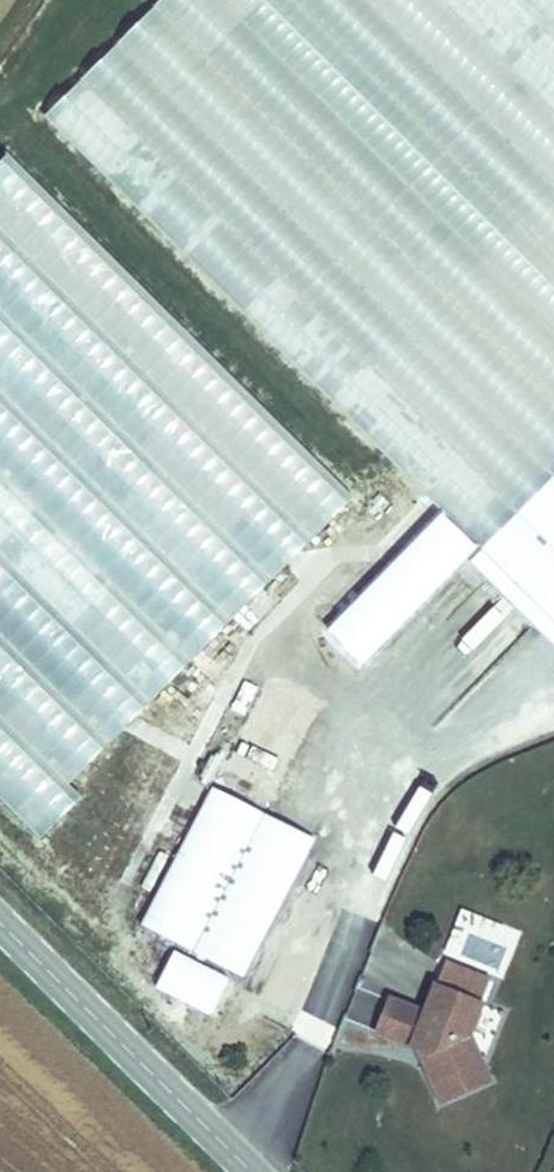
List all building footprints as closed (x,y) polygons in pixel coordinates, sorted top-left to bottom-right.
[(36,104),(447,522),(553,631),(553,0),(143,0),(36,104)] [(39,146),(0,186),(0,190),(289,474),(330,433),(39,146)] [(4,227),(0,230),(0,301),(252,550),(291,511),(4,227)] [(0,346),(0,426),(211,636),(251,596),(0,346)] [(0,462),(0,539),(171,708),(210,669),(0,462)] [(435,533),(553,651),(553,631),(447,522),(435,533)] [(0,583),(0,656),(133,785),(169,749),(0,583)] [(0,703),(0,779),(83,865),(121,828),(0,703)] [(210,788),(199,809),(298,861),(309,840),(210,788)] [(298,861),(199,809),(138,923),(237,975),(298,861)] [(151,991),(209,1016),(226,976),(169,950),(151,991)] [(483,1086),(461,1040),(473,1010),(429,992),(418,1019),(383,1005),(371,1038),(410,1054),(420,1057),(423,1065),(417,1068),(435,1108),(483,1086)] [(423,1065),(420,1057),(410,1054),(417,1068),(423,1065)]
